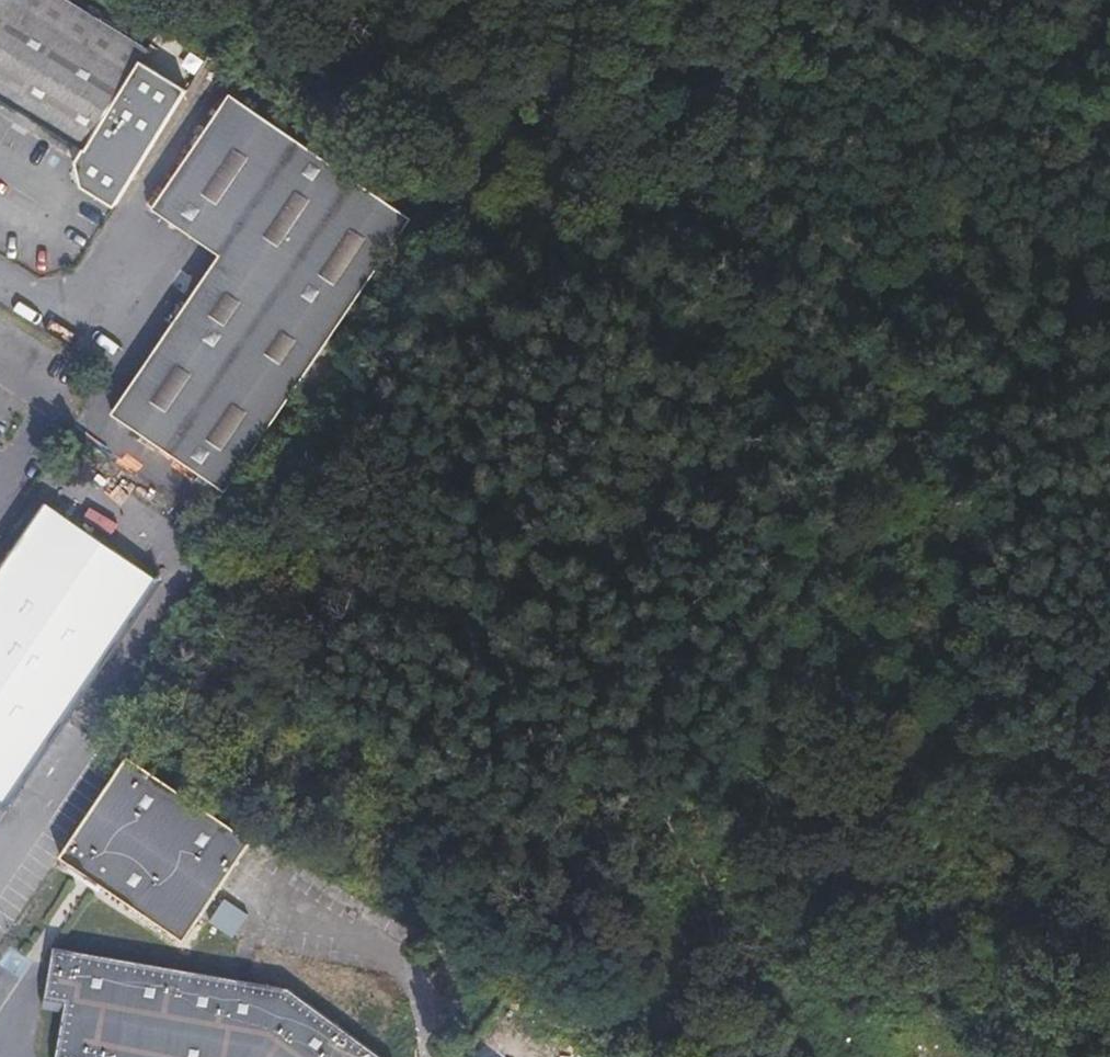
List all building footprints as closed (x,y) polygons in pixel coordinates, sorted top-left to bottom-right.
[(74,0),(0,0),(0,90),(82,140),(74,154),(79,177),(112,197),(181,82),(134,54),(141,41),(74,0)] [(409,209),(224,89),(147,209),(217,254),(114,411),(230,486),(409,209)] [(47,504),(0,573),(0,802),(10,809),(164,583),(47,504)] [(253,842),(129,758),(61,859),(185,942),(253,842)] [(248,916),(224,900),(208,922),(232,939),(248,916)] [(56,950),(48,997),(67,1000),(58,1056),(382,1056),(289,989),(56,950)]
